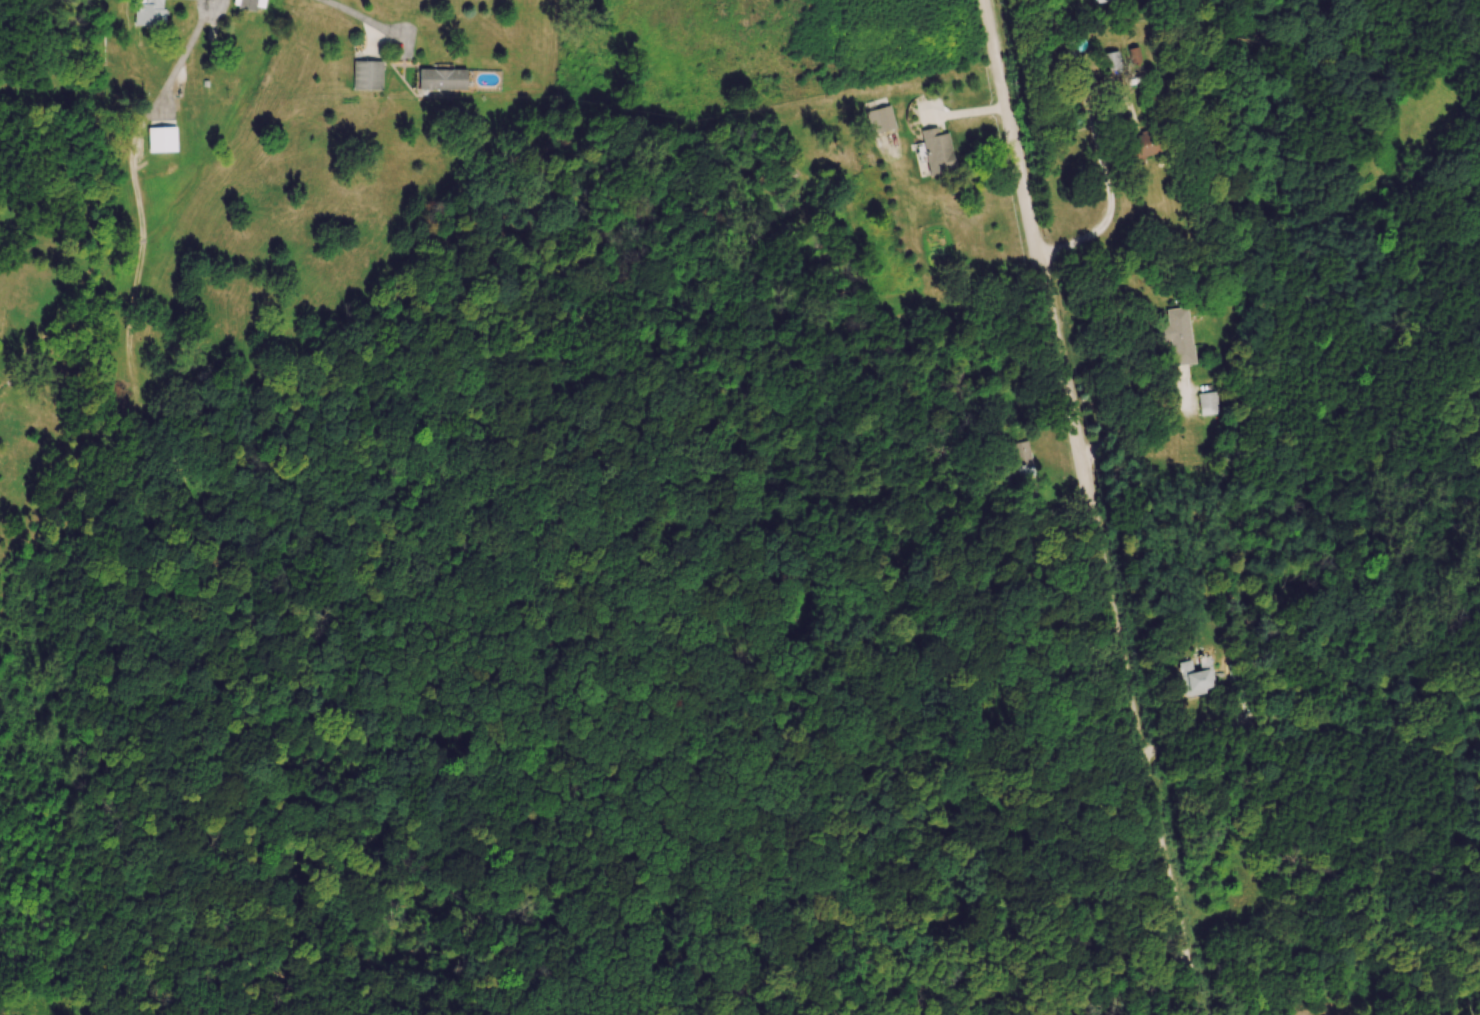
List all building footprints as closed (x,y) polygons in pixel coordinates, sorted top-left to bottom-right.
[(136,26),(162,25),(162,0),(135,0),(136,26)] [(232,8),(255,10),(255,7),(263,8),(264,0),(233,0),(232,8)] [(1104,72),(1119,70),(1115,51),(1101,53),(1104,72)] [(382,61),(352,61),(352,90),(381,90),(382,61)] [(466,70),(418,69),(417,89),(465,90),(466,70)] [(895,128),(889,105),(864,112),(870,135),(895,128)] [(175,127),(147,128),(148,152),(176,151),(175,127)] [(918,131),(928,177),(956,171),(947,132),(937,135),(936,127),(918,131)] [(1126,159),(1156,157),(1154,134),(1124,136),(1126,159)] [(1187,307),(1164,309),(1166,326),(1158,326),(1160,341),(1167,340),(1170,366),(1193,364),(1187,307)] [(1198,416),(1217,414),(1214,392),(1196,394),(1198,416)] [(1008,444),(1012,466),(1018,465),(1021,481),(1035,478),(1029,440),(1008,444)] [(1209,656),(1197,658),(1200,670),(1192,672),(1190,662),(1177,664),(1183,696),(1216,690),(1209,656)]
